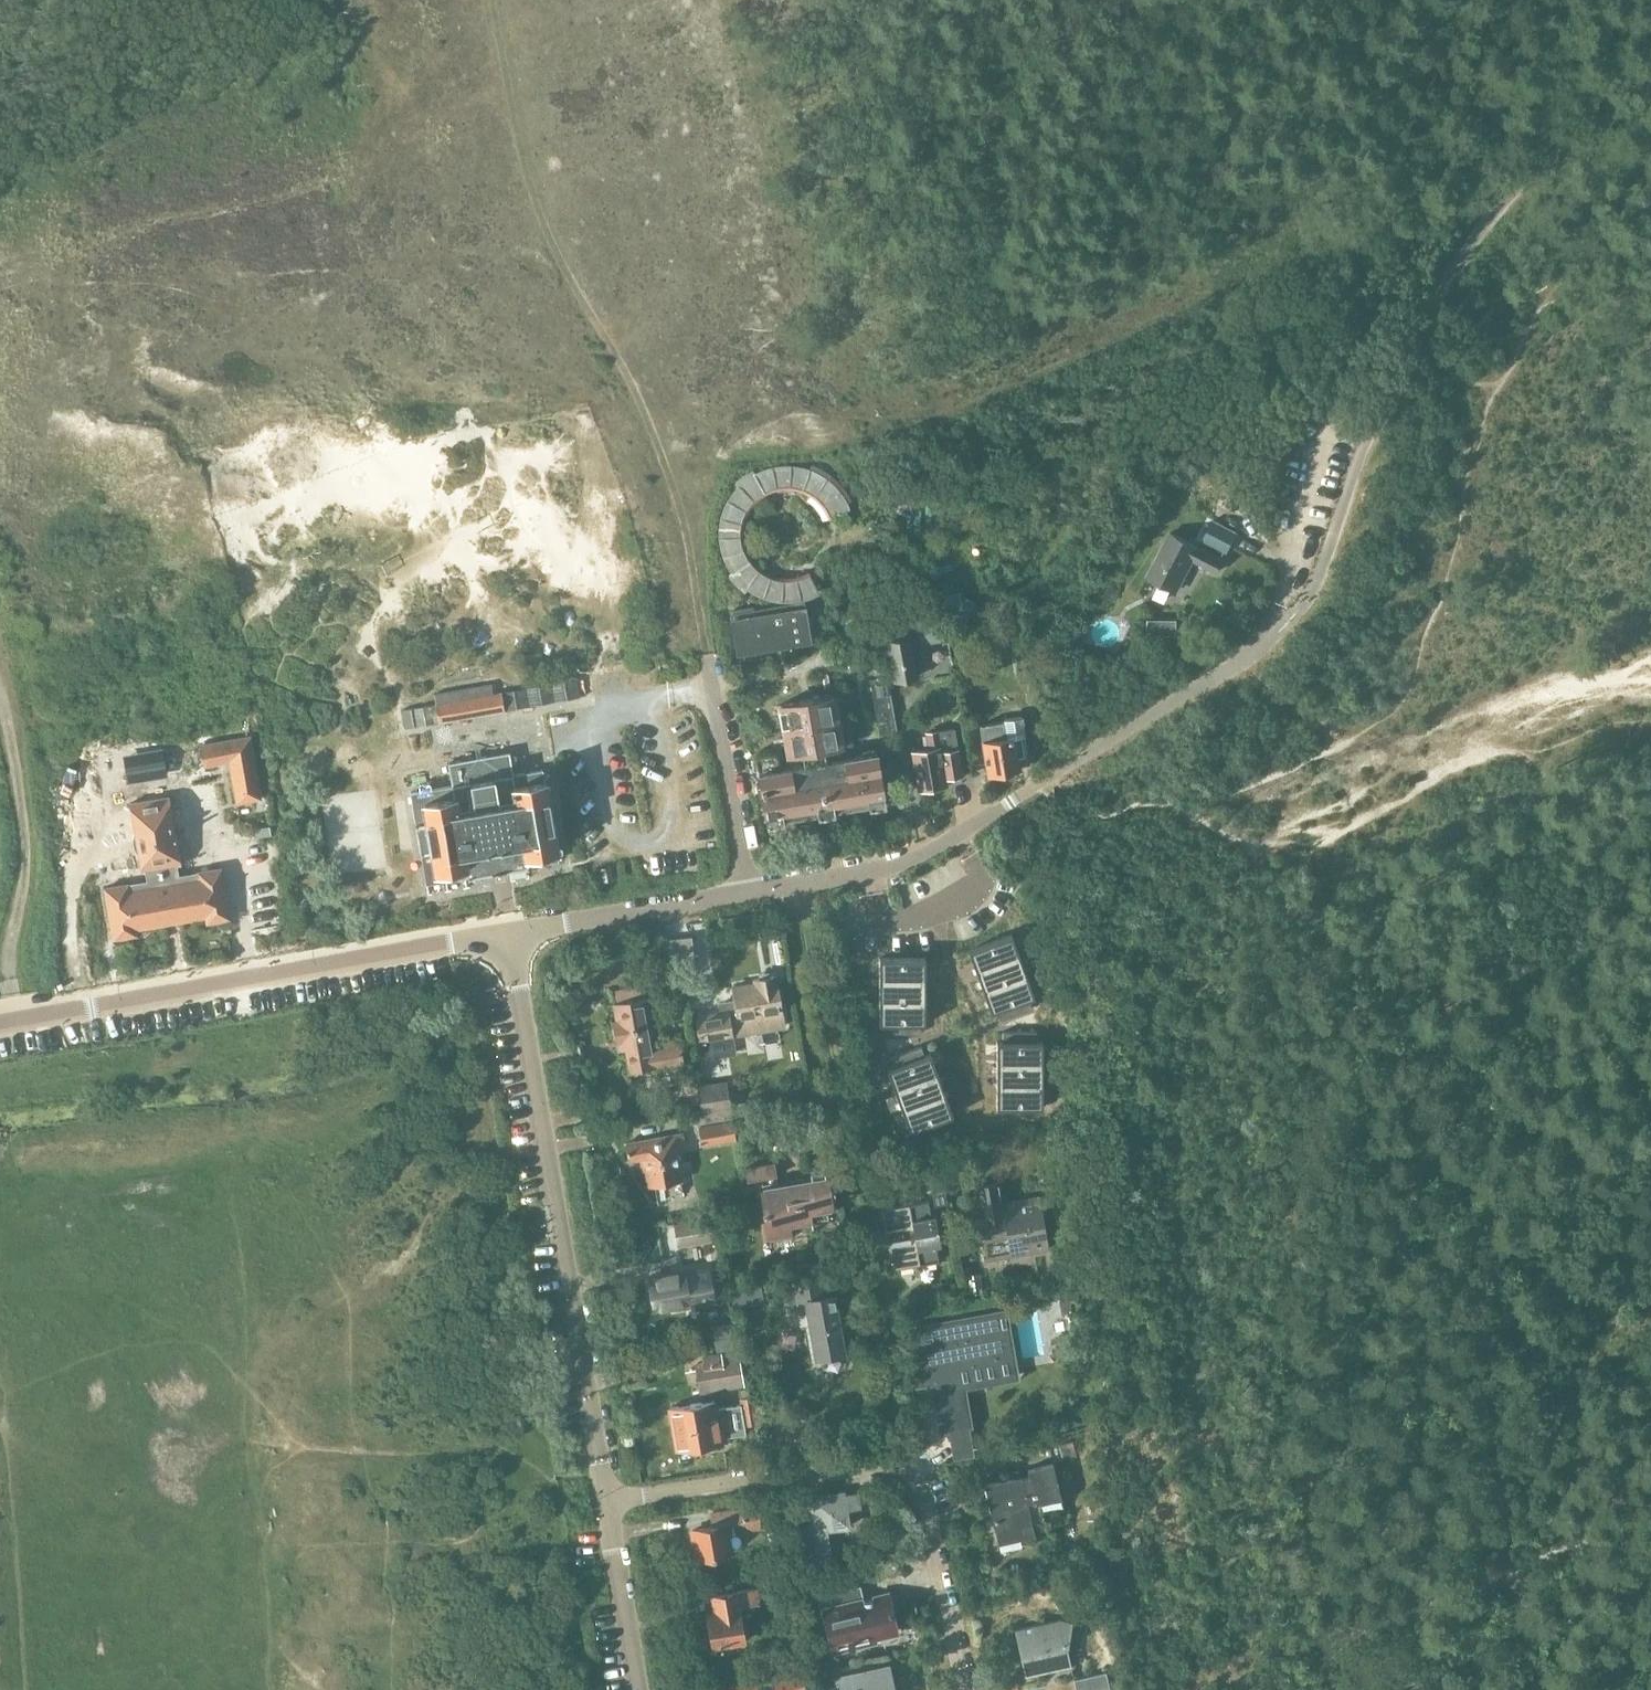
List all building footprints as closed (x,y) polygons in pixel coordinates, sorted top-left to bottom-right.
[(850,510),(847,503),(851,501),(850,499),(848,494),(841,485),(837,481),(831,476),(827,473),(818,468),(814,466),(810,465),(809,469),(808,469),(798,466),(788,465),(774,466),(763,469),(755,473),(752,470),(734,483),(737,486),(727,501),(721,514),(718,527),(719,539),(721,551),(725,563),(731,573),(729,576),(744,592),(747,589),(764,597),(774,600),(786,601),(799,600),(809,597),(820,593),(808,571),(799,575),(788,577),(778,576),(769,574),(761,569),(753,561),(748,554),(743,542),(743,526),(745,518),(750,510),(754,504),(760,498),(768,494),(776,491),(786,489),(794,490),(801,492),(809,496),(815,501),(822,509),(827,519),(850,510)] [(922,542),(922,520),(905,519),(904,541),(922,542)] [(1238,533),(1213,521),(1205,535),(1229,548),(1238,533)] [(1225,557),(1171,531),(1147,577),(1176,591),(1193,559),(1217,572),(1225,557)] [(730,614),(737,655),(812,641),(804,601),(730,614)] [(974,601),(943,608),(946,622),(977,615),(974,601)] [(939,602),(924,605),(926,614),(940,612),(939,602)] [(942,613),(915,617),(918,639),(945,634),(942,613)] [(982,620),(969,622),(971,636),(984,634),(982,620)] [(1176,620),(1165,620),(1165,634),(1176,634),(1176,620)] [(877,629),(867,631),(870,646),(880,645),(877,629)] [(891,629),(884,630),(885,640),(893,682),(906,680),(918,678),(911,636),(898,638),(893,639),(891,629)] [(880,678),(870,680),(870,683),(879,734),(897,731),(887,677),(880,678)] [(504,711),(503,702),(501,692),(476,696),(475,689),(434,696),(439,722),(504,711)] [(847,715),(839,716),(835,694),(777,704),(786,757),(803,754),(804,764),(779,769),(776,754),(751,758),(752,765),(757,765),(757,772),(767,825),(820,816),(833,814),(885,805),(876,752),(827,760),(825,750),(844,747),(844,746),(852,744),(847,715)] [(1002,720),(979,724),(988,775),(1019,770),(1017,756),(1025,755),(1019,718),(1002,720)] [(927,747),(911,751),(918,790),(946,785),(945,778),(962,775),(954,728),(925,732),(927,747)] [(200,746),(190,747),(194,767),(203,766),(204,767),(228,763),(236,804),(262,800),(251,736),(200,744),(200,746)] [(543,769),(512,775),(509,752),(449,763),(450,771),(445,772),(445,778),(450,777),(452,785),(409,793),(425,884),(467,877),(467,878),(558,861),(543,769)] [(160,753),(125,758),(129,780),(164,774),(160,753)] [(131,808),(103,813),(107,833),(133,828),(134,832),(133,835),(133,838),(132,841),(133,844),(134,848),(135,851),(136,853),(138,856),(141,871),(145,871),(147,881),(104,887),(113,939),(136,935),(134,924),(142,923),(142,924),(150,926),(159,924),(166,920),(165,917),(173,915),(173,919),(182,920),(190,919),(197,915),(197,913),(204,912),(206,923),(230,919),(221,867),(197,871),(197,872),(179,875),(177,865),(180,865),(168,796),(130,803),(130,804),(131,808)] [(269,827),(252,830),(253,838),(270,835),(269,827)] [(970,949),(978,970),(1022,954),(1014,933),(970,949)] [(1029,974),(1022,954),(978,970),(985,990),(1029,974)] [(879,979),(926,979),(926,956),(879,956),(879,979)] [(1031,998),(1037,996),(1029,974),(985,990),(993,1011),(999,1009),(1010,1005),(1021,1001),(1031,998)] [(754,983),(731,988),(734,1001),(719,1004),(720,1012),(696,1017),(703,1059),(734,1053),(732,1036),(756,1032),(753,1019),(782,1014),(775,976),(753,980),(754,983)] [(926,979),(879,979),(879,1000),(926,1001),(926,979)] [(613,1002),(613,1004),(616,1021),(611,1022),(615,1043),(618,1042),(619,1050),(625,1049),(630,1071),(666,1065),(667,1069),(684,1066),(680,1038),(662,1040),(663,1045),(656,1046),(647,997),(645,984),(611,989),(613,1002)] [(1024,1011),(1035,1007),(1031,998),(1021,1001),(1024,1011)] [(879,1000),(879,1023),(886,1023),(897,1023),(908,1023),(920,1023),(926,1023),(926,1001),(879,1000)] [(1021,1001),(1010,1005),(1013,1015),(1024,1011),(1021,1001)] [(999,1009),(1002,1019),(1013,1015),(1010,1005),(999,1009)] [(897,1023),(886,1023),(886,1033),(897,1033),(897,1023)] [(897,1033),(908,1033),(908,1023),(897,1023),(897,1033)] [(908,1023),(908,1033),(920,1033),(920,1023),(908,1023)] [(1004,1041),(1016,1041),(1016,1031),(1004,1031),(1004,1041)] [(1028,1041),(1028,1031),(1016,1031),(1016,1041),(1028,1041)] [(1039,1031),(1028,1031),(1028,1041),(1039,1041),(1039,1031)] [(1045,1041),(1039,1041),(1028,1041),(1016,1041),(1004,1041),(998,1041),(998,1064),(1045,1064),(1045,1041)] [(922,1046),(911,1050),(915,1059),(926,1055),(922,1046)] [(904,1063),(915,1059),(911,1050),(901,1054),(904,1063)] [(895,1090),(939,1074),(931,1053),(926,1055),(915,1059),(904,1063),(893,1067),(887,1069),(895,1090)] [(901,1054),(890,1058),(893,1067),(904,1063),(901,1054)] [(1045,1064),(998,1064),(998,1085),(1045,1085),(1045,1064)] [(939,1074),(895,1090),(903,1111),(946,1095),(939,1074)] [(697,1084),(701,1112),(696,1113),(698,1124),(733,1119),(731,1111),(727,1081),(697,1084)] [(998,1108),(1045,1108),(1045,1085),(998,1085),(998,1108)] [(910,1132),(954,1116),(946,1095),(903,1111),(910,1132)] [(733,1119),(698,1124),(701,1145),(736,1140),(733,1119)] [(648,1186),(682,1180),(683,1191),(694,1190),(692,1177),(681,1178),(677,1148),(685,1146),(683,1134),(625,1144),(628,1161),(643,1158),(648,1186)] [(745,1167),(747,1181),(776,1176),(774,1162),(745,1167)] [(760,1187),(768,1236),(814,1229),(811,1212),(836,1208),(830,1175),(760,1187)] [(975,1208),(984,1260),(1048,1249),(1040,1197),(1002,1203),(998,1181),(976,1184),(980,1207),(975,1208)] [(943,1183),(931,1186),(934,1206),(947,1204),(943,1183)] [(939,1261),(936,1245),(940,1244),(936,1215),(931,1216),(928,1200),(880,1209),(891,1270),(939,1261)] [(711,1242),(709,1229),(708,1218),(673,1224),(677,1247),(711,1242)] [(684,1271),(648,1277),(651,1293),(654,1310),(674,1306),(674,1309),(690,1307),(691,1312),(695,1311),(694,1305),(713,1302),(707,1269),(686,1273),(684,1273),(684,1271)] [(795,1302),(804,1300),(815,1360),(847,1354),(836,1292),(818,1296),(815,1277),(792,1281),(795,1302)] [(1057,1286),(1039,1289),(1041,1302),(1060,1299),(1057,1286)] [(1068,1301),(1058,1303),(1060,1311),(1069,1310),(1068,1301)] [(998,1314),(908,1330),(918,1385),(920,1385),(918,1376),(921,1375),(932,1373),(942,1430),(968,1425),(962,1387),(985,1383),(982,1362),(1011,1356),(1007,1330),(1001,1331),(998,1314)] [(744,1385),(738,1352),(703,1358),(703,1363),(696,1364),(700,1393),(744,1385)] [(750,1386),(739,1388),(740,1398),(741,1404),(742,1413),(755,1411),(750,1386)] [(713,1400),(669,1408),(673,1429),(732,1419),(743,1417),(742,1413),(741,1404),(715,1409),(713,1400)] [(755,1411),(742,1413),(743,1417),(744,1425),(757,1423),(755,1411)] [(732,1419),(673,1429),(677,1451),(720,1444),(720,1439),(736,1437),(746,1435),(744,1425),(743,1417),(732,1419)] [(1071,1442),(1058,1445),(1061,1458),(1074,1454),(1071,1442)] [(1029,1476),(1021,1478),(987,1486),(990,1502),(988,1503),(988,1504),(992,1503),(995,1519),(994,1519),(995,1522),(1000,1542),(1034,1533),(1027,1503),(1039,1500),(1040,1505),(1061,1500),(1052,1463),(1028,1469),(1029,1476)] [(845,1491),(818,1495),(808,1497),(812,1522),(799,1524),(807,1567),(832,1563),(826,1531),(851,1527),(848,1509),(859,1507),(857,1492),(845,1494),(845,1491)] [(729,1527),(747,1525),(749,1532),(762,1530),(757,1504),(710,1513),(713,1527),(692,1531),(697,1560),(733,1553),(729,1527)] [(815,1588),(812,1574),(795,1578),(798,1593),(815,1588)] [(899,1634),(890,1590),(872,1594),(873,1597),(864,1599),(861,1585),(820,1594),(833,1653),(878,1643),(877,1639),(899,1634)] [(746,1641),(743,1625),(740,1607),(760,1604),(758,1588),(711,1596),(714,1612),(706,1614),(712,1646),(746,1641)] [(1102,1592),(1093,1594),(1095,1605),(1105,1603),(1102,1592)] [(1026,1679),(1074,1669),(1070,1649),(1073,1625),(1064,1620),(1015,1632),(1025,1677),(1026,1679)] [(838,1689),(896,1689),(890,1662),(834,1676),(838,1689)] [(1073,1679),(1075,1689),(1109,1689),(1106,1672),(1073,1679)] [(773,1683),(774,1689),(806,1689),(804,1680),(803,1675),(782,1679),(772,1680),(773,1683)]
